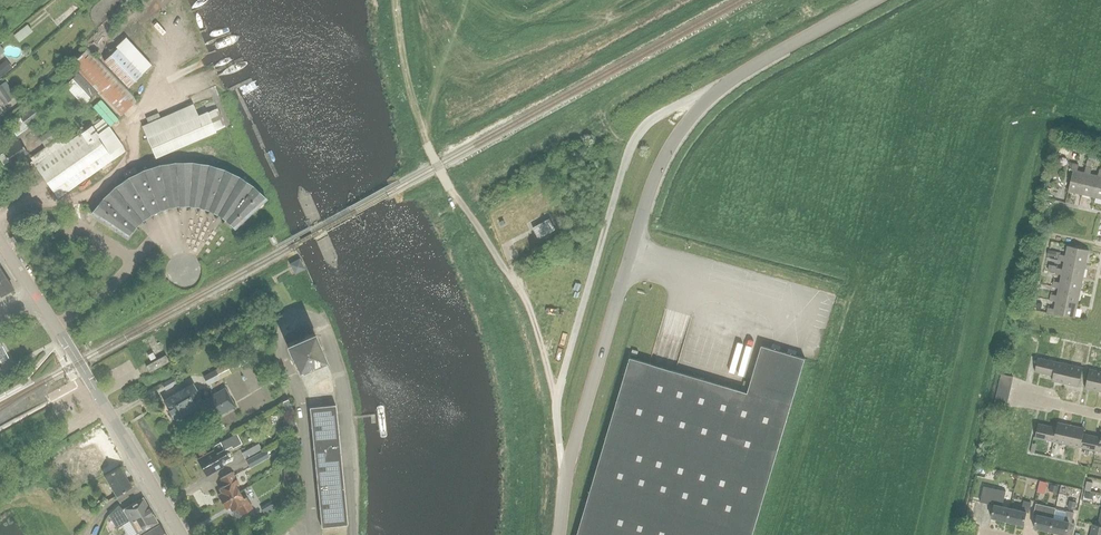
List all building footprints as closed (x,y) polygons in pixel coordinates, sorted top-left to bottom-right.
[(18,33),(23,40),(37,30),(31,23),(18,33)] [(142,75),(152,66),(127,40),(118,49),(142,75)] [(2,56),(8,50),(2,43),(0,44),(0,54),(2,56)] [(138,100),(120,81),(89,49),(71,66),(78,73),(65,86),(84,106),(97,94),(120,117),(138,100)] [(128,88),(135,81),(142,75),(118,49),(104,61),(128,88)] [(0,67),(0,79),(14,68),(8,60),(0,67)] [(6,81),(0,85),(0,97),(4,104),(12,99),(11,98),(16,94),(6,81)] [(9,144),(2,150),(4,153),(9,161),(11,165),(20,159),(18,156),(21,154),(22,155),(27,152),(20,140),(31,130),(28,125),(40,116),(33,108),(9,126),(16,135),(7,141),(9,144)] [(163,117),(142,126),(147,138),(156,159),(217,133),(216,131),(223,128),(215,110),(208,113),(208,112),(168,129),(163,117)] [(46,147),(31,158),(36,165),(35,165),(58,198),(98,169),(99,171),(110,163),(109,161),(111,160),(112,159),(97,138),(100,136),(99,135),(109,127),(104,119),(101,121),(100,119),(96,122),(92,116),(78,126),(82,131),(71,139),(68,135),(63,139),(61,137),(59,138),(52,129),(39,138),(46,147)] [(1062,141),(1061,147),(1074,149),(1075,143),(1062,141)] [(92,213),(128,237),(136,226),(145,218),(150,215),(154,213),(157,211),(162,209),(172,206),(176,206),(181,205),(188,205),(197,206),(201,208),(212,212),(218,215),(221,217),(226,220),(234,228),(266,199),(251,186),(243,180),(238,177),(237,176),(225,170),(219,168),(214,167),(210,166),(203,164),(194,163),(187,162),(181,162),(172,163),(166,164),(157,166),(149,168),(143,170),(138,173),(132,176),(128,178),(123,181),(114,188),(108,193),(102,199),(92,213)] [(1073,170),(1068,191),(1081,194),(1086,172),(1085,172),(1077,170),(1079,165),(1073,163),(1071,170),(1073,170)] [(1086,172),(1081,194),(1095,197),(1100,176),(1098,175),(1091,174),(1092,168),(1086,166),(1085,172),(1086,172)] [(539,239),(556,229),(550,219),(533,228),(539,239)] [(1049,250),(1048,255),(1059,258),(1059,260),(1065,261),(1065,260),(1086,264),(1089,250),(1068,246),(1066,255),(1060,254),(1061,252),(1049,250)] [(301,259),(290,265),(296,275),(306,269),(301,259)] [(1058,268),(1056,274),(1062,275),(1063,273),(1083,278),(1086,264),(1065,260),(1065,261),(1063,269),(1058,268)] [(0,268),(0,296),(14,289),(0,268)] [(1055,281),(1053,287),(1059,288),(1060,286),(1080,291),(1083,278),(1063,273),(1062,275),(1061,282),(1055,281)] [(1052,294),(1051,300),(1057,302),(1057,300),(1078,304),(1080,291),(1060,286),(1059,288),(1058,295),(1052,294)] [(1049,307),(1048,314),(1054,315),(1054,313),(1075,318),(1078,304),(1057,300),(1057,302),(1055,309),(1049,307)] [(313,333),(286,344),(298,371),(324,360),(313,333)] [(736,339),(731,357),(738,360),(744,342),(736,339)] [(228,347),(226,348),(228,352),(240,346),(238,342),(235,344),(233,340),(226,344),(228,347)] [(805,358),(762,345),(748,392),(630,357),(578,534),(753,534),(805,358)] [(150,372),(169,362),(166,355),(146,366),(150,372)] [(1038,358),(1035,372),(1053,375),(1056,362),(1038,358)] [(1056,362),(1053,375),(1052,381),(1065,384),(1069,365),(1056,362)] [(1069,365),(1065,384),(1079,387),(1083,368),(1069,365)] [(1085,388),(1099,391),(1100,380),(1100,372),(1089,369),(1085,388)] [(203,377),(208,386),(220,379),(216,371),(203,377)] [(1012,383),(1013,377),(1001,374),(1000,380),(1012,383)] [(173,378),(162,384),(166,391),(177,384),(173,378)] [(1010,389),(1012,383),(1000,380),(999,386),(1010,389)] [(202,401),(193,385),(184,390),(184,389),(174,395),(165,400),(170,410),(169,410),(173,416),(174,416),(179,426),(207,411),(211,419),(235,406),(225,388),(202,401)] [(1009,395),(1010,389),(999,386),(997,392),(1009,395)] [(1008,401),(1009,395),(997,392),(996,398),(1008,401)] [(1006,407),(1008,401),(996,398),(995,405),(1006,407)] [(288,413),(294,411),(289,400),(283,402),(288,413)] [(310,409),(315,468),(322,528),(348,526),(336,406),(310,409)] [(296,421),(284,422),(285,432),(297,431),(296,421)] [(1056,428),(1053,441),(1066,444),(1070,425),(1058,422),(1056,428)] [(1038,424),(1035,437),(1053,441),(1056,428),(1038,424)] [(1070,425),(1066,444),(1080,447),(1083,433),(1084,428),(1070,425)] [(223,440),(228,450),(244,443),(240,433),(223,440)] [(1083,433),(1080,447),(1098,451),(1100,437),(1083,433)] [(214,450),(199,459),(207,474),(231,461),(225,451),(225,450),(224,450),(216,454),(214,450)] [(247,462),(251,469),(270,458),(266,451),(247,462)] [(117,496),(131,487),(120,467),(105,476),(117,496)] [(298,470),(283,470),(284,483),(298,483),(298,470)] [(222,502),(240,492),(237,487),(239,485),(232,472),(220,479),(224,486),(219,489),(222,493),(218,495),(222,502)] [(1050,485),(1049,492),(1058,493),(1059,486),(1050,485)] [(1006,491),(990,488),(984,486),(981,502),(994,505),(991,518),(1007,521),(1010,507),(1003,505),(1006,491)] [(240,492),(222,502),(226,509),(230,507),(232,511),(237,508),(241,515),(253,508),(245,496),(243,497),(240,492)] [(1085,492),(1083,498),(1092,500),(1094,494),(1085,492)] [(117,527),(130,520),(138,534),(158,523),(143,498),(124,509),(122,507),(121,505),(109,512),(117,527)] [(1007,521),(1023,525),(1026,512),(1030,513),(1032,502),(1024,501),(1022,510),(1010,507),(1007,521)] [(1069,501),(1068,509),(1075,510),(1077,503),(1069,501)] [(1050,531),(1053,517),(1055,508),(1037,504),(1035,513),(1038,514),(1034,528),(1050,531)] [(1050,531),(1066,534),(1069,522),(1073,523),(1075,512),(1067,511),(1065,520),(1053,517),(1050,531)] [(1091,532),(1100,534),(1100,526),(1098,525),(1093,524),(1091,532)] [(159,525),(143,534),(165,534),(159,525)]
